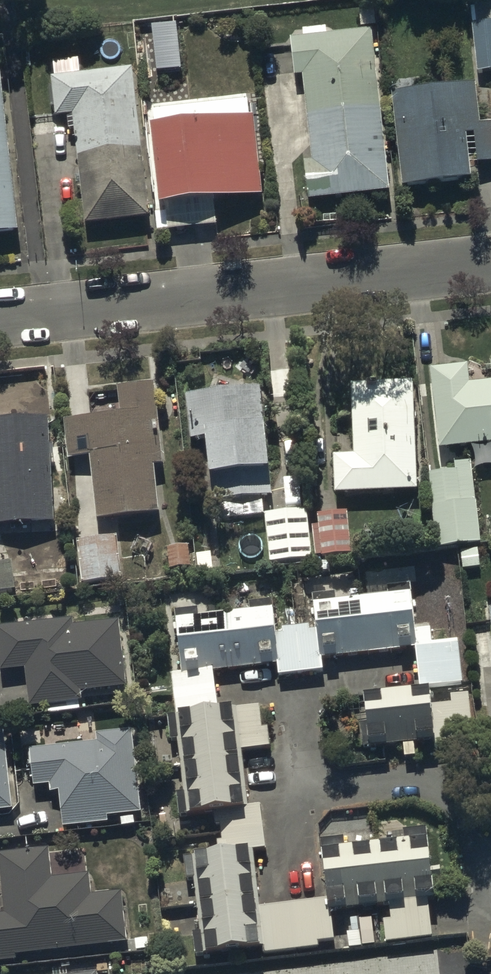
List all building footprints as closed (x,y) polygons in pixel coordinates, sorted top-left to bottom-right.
[(476,72),(490,70),(490,21),(471,23),(476,72)] [(306,161),(311,201),(391,192),(374,30),(293,38),(297,76),(304,75),(313,160),(306,161)] [(20,231),(3,71),(0,71),(0,233),(20,231)] [(75,115),(87,223),(150,216),(134,71),(53,80),(57,117),(75,115)] [(404,185),(473,178),(468,135),(475,134),(478,164),(490,163),(490,122),(481,123),(477,83),(394,92),(404,185)] [(154,126),(162,204),(263,194),(254,116),(154,126)] [(442,449),(490,443),(490,382),(471,384),(469,365),(433,369),(442,449)] [(337,493),(418,490),(414,382),(353,385),(356,455),(335,456),(337,493)] [(99,519),(160,512),(155,465),(164,464),(155,383),(119,387),(122,413),(65,420),(70,460),(91,457),(99,519)] [(264,497),(274,496),(261,387),(187,395),(192,440),(208,438),(218,521),(266,515),(264,497)] [(55,522),(49,418),(0,421),(0,525),(55,522)] [(430,475),(438,547),(482,543),(473,462),(457,464),(458,472),(430,475)] [(267,514),(272,562),(311,558),(307,510),(267,514)] [(318,515),(322,557),(352,554),(348,512),(318,515)] [(79,540),(84,584),(123,580),(118,535),(79,540)] [(169,547),(171,570),(192,567),(190,545),(169,547)] [(462,552),(463,570),(481,568),(479,550),(462,552)] [(17,590),(13,562),(0,563),(0,592),(17,590)] [(336,593),(314,595),(318,629),(312,630),(311,626),(283,629),(284,634),(279,634),(283,675),(324,670),(323,658),(419,647),(411,584),(389,586),(390,595),(337,601),(336,593)] [(178,611),(185,674),(279,663),(273,609),(200,617),(199,608),(178,611)] [(127,687),(119,622),(74,627),(73,618),(0,626),(0,646),(3,671),(27,668),(31,707),(84,701),(83,691),(127,687)] [(421,686),(463,683),(460,644),(418,647),(421,686)] [(366,693),(371,747),(435,741),(430,687),(366,693)] [(178,716),(189,815),(249,809),(243,751),(269,748),(267,728),(264,728),(262,707),(178,716)] [(12,810),(3,727),(0,727),(0,811),(12,810)] [(61,791),(65,827),(109,822),(109,816),(142,813),(133,730),(97,734),(98,742),(31,750),(35,787),(51,785),(52,792),(61,791)] [(324,850),(332,911),(435,898),(428,837),(324,850)] [(128,942),(123,893),(94,896),(92,875),(54,879),(51,850),(0,856),(0,864),(5,914),(0,914),(0,962),(18,960),(18,954),(128,942)] [(195,857),(207,953),(265,946),(253,850),(195,857)]
